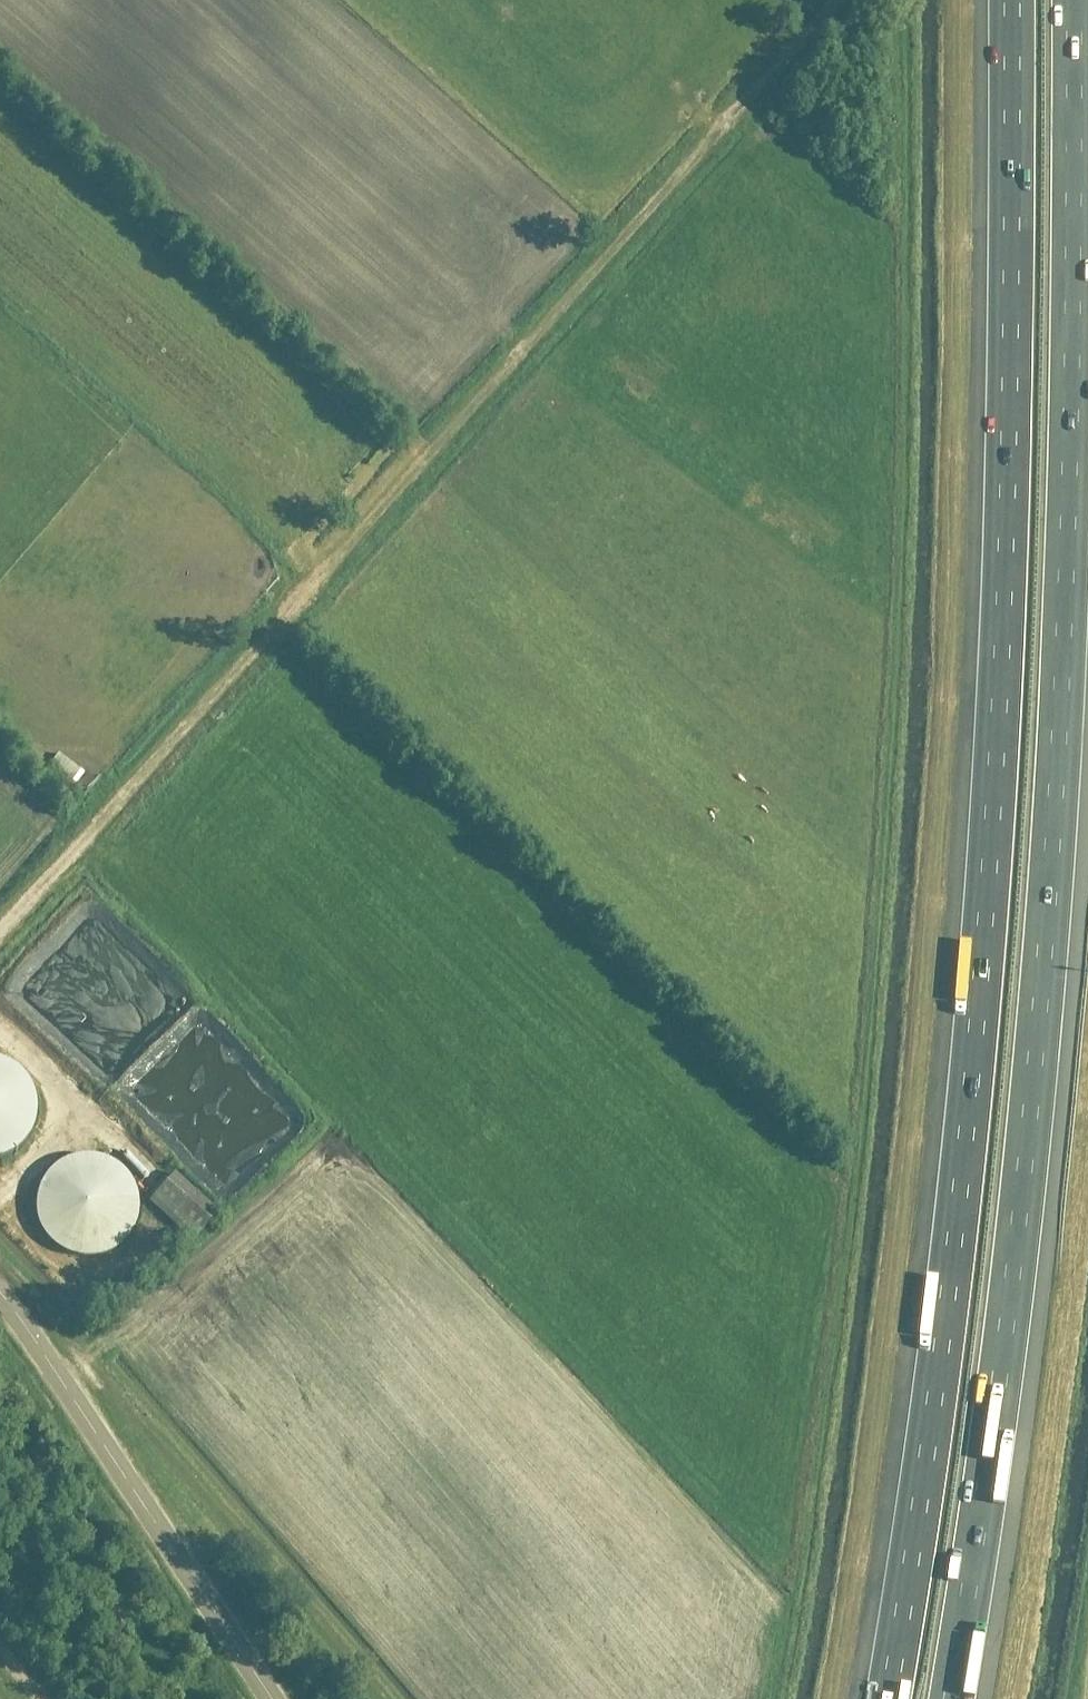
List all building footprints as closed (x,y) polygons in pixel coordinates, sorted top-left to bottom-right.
[(2,1157),(6,1156),(10,1154),(14,1151),(17,1149),(21,1146),(24,1142),(26,1139),(29,1135),(31,1131),(32,1127),(34,1123),(35,1119),(35,1114),(36,1110),(35,1105),(35,1101),(34,1097),(32,1093),(31,1089),(29,1085),(26,1081),(24,1077),(21,1074),(17,1071),(14,1068),(10,1066),(6,1064),(2,1062),(0,1062),(0,1158),(2,1157)] [(36,1204),(36,1208),(36,1213),(37,1217),(37,1221),(39,1225),(41,1230),(43,1233),(45,1237),(48,1241),(51,1244),(54,1247),(57,1250),(61,1252),(65,1254),(69,1256),(73,1257),(78,1258),(82,1259),(86,1259),(91,1259),(95,1258),(100,1257),(104,1256),(108,1254),(112,1252),(115,1250),(119,1247),(122,1244),(125,1241),(128,1237),(130,1233),(132,1230),(134,1225),(135,1221),(136,1217),(137,1213),(137,1208),(137,1204),(136,1199),(135,1195),(134,1191),(132,1187),(130,1183),(128,1179),(125,1176),(122,1172),(119,1169),(115,1167),(112,1164),(108,1162),(104,1161),(100,1159),(95,1158),(91,1158),(86,1157),(82,1158),(78,1158),(73,1159),(69,1161),(65,1162),(61,1164),(57,1167),(54,1169),(51,1172),(48,1176),(45,1179),(43,1183),(41,1187),(39,1191),(38,1195),(37,1199),(36,1204)] [(191,1240),(216,1211),(174,1175),(149,1203),(191,1240)]
